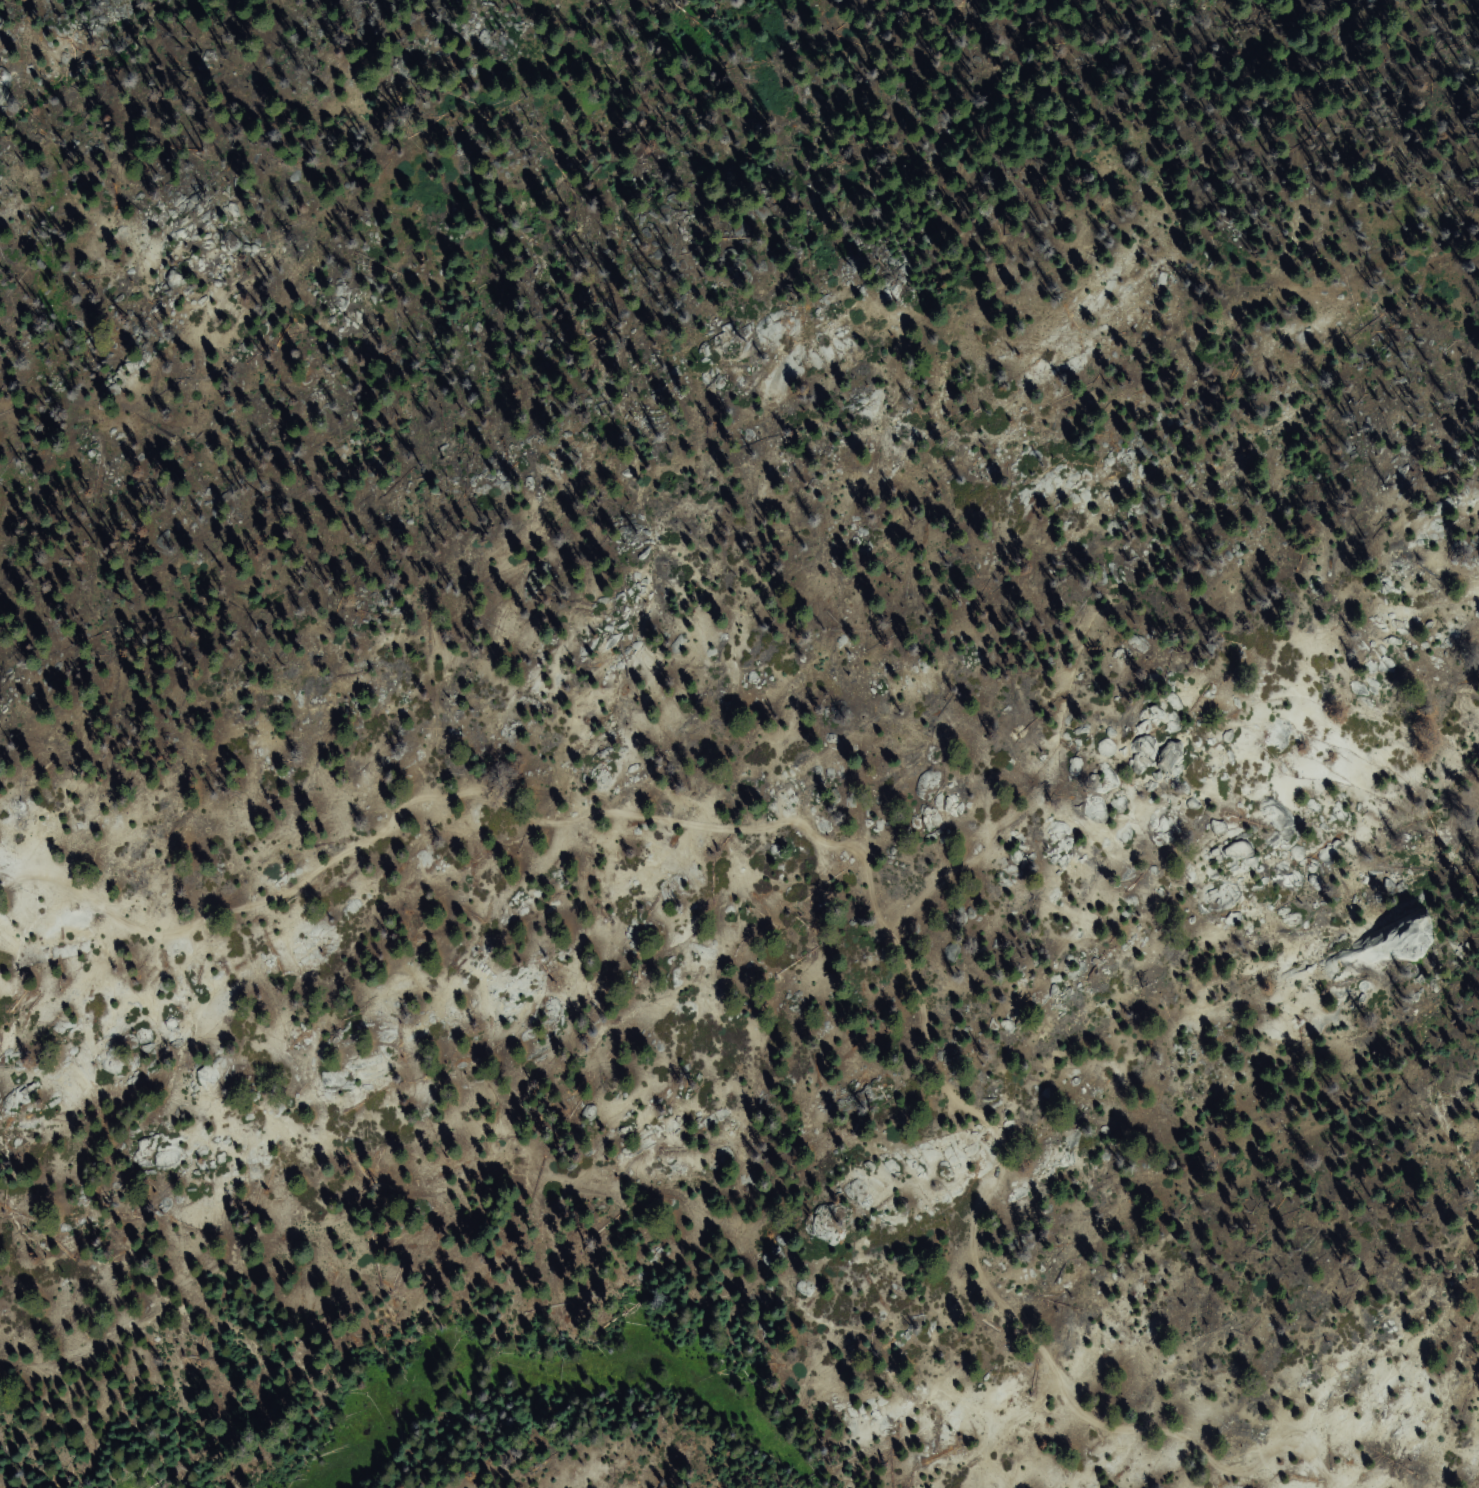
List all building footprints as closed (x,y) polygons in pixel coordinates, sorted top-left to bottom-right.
[(493,373),(475,373),(475,384),(493,384),(493,373)]
